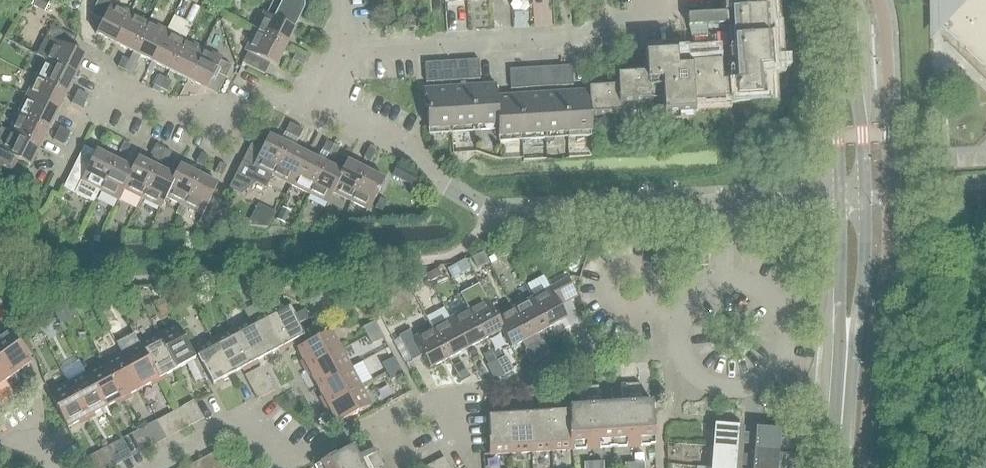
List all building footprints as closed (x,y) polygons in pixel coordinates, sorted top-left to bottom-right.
[(32,4),(44,11),(49,0),(34,0),(32,4)] [(114,43),(129,12),(110,3),(112,0),(97,0),(90,14),(101,20),(95,34),(114,43)] [(720,11),(736,10),(753,8),(753,7),(752,0),(719,0),(720,11)] [(985,71),(985,0),(940,0),(941,27),(940,27),(985,71)] [(263,13),(253,32),(284,48),(294,29),(291,27),(301,7),(276,2),(269,16),(263,13)] [(770,66),(767,6),(753,7),(753,8),(736,10),(739,68),(742,68),(742,81),(734,81),(735,97),(765,96),(764,79),(760,80),(759,67),(770,66)] [(114,43),(132,52),(147,21),(129,12),(114,43)] [(132,52),(150,62),(166,30),(147,21),(132,52)] [(166,30),(150,62),(168,71),(184,40),(186,41),(190,32),(170,22),(166,30)] [(43,59),(75,75),(84,56),(70,49),(75,38),(50,26),(45,37),(36,55),(43,59)] [(275,67),(284,48),(253,32),(244,51),(246,52),(241,63),(264,74),(269,64),(275,67)] [(168,71),(186,80),(202,49),(186,41),(184,40),(168,71)] [(219,88),(230,66),(220,61),(221,58),(202,49),(186,80),(205,89),(208,83),(219,88)] [(721,98),(720,82),(719,58),(688,60),(688,64),(675,65),(674,49),(643,51),(645,70),(646,70),(648,100),(661,99),(662,116),(693,114),(692,104),(721,103),(721,98)] [(306,58),(295,53),(291,60),(302,65),(306,58)] [(123,70),(128,61),(121,57),(116,67),(123,70)] [(43,59),(34,77),(66,93),(75,75),(43,59)] [(461,60),(462,80),(479,79),(478,59),(461,60)] [(123,70),(129,73),(129,74),(134,64),(128,61),(123,70)] [(423,63),(425,83),(433,82),(432,62),(423,63)] [(555,87),(572,86),(571,66),(554,67),(555,87)] [(509,89),(526,88),(525,68),(508,69),(509,89)] [(646,70),(645,70),(616,72),(616,82),(618,82),(619,104),(648,102),(648,100),(646,70)] [(152,85),(158,88),(163,79),(157,75),(152,85)] [(57,111),(66,93),(34,77),(25,96),(57,111)] [(170,82),(163,79),(158,88),(165,92),(170,82)] [(735,97),(734,81),(728,81),(720,82),(721,98),(729,98),(735,97)] [(587,84),(588,90),(589,117),(620,115),(619,104),(618,82),(616,82),(587,84)] [(590,131),(589,117),(588,90),(495,96),(495,84),(422,89),(423,107),(425,107),(426,129),(496,125),(497,137),(590,131)] [(83,102),(87,95),(76,90),(73,97),(83,102)] [(25,96),(16,114),(48,129),(57,111),(25,96)] [(83,102),(73,97),(70,104),(80,109),(83,102)] [(16,114),(4,108),(0,117),(0,129),(38,148),(48,129),(16,114)] [(283,133),(290,136),(295,126),(289,123),(283,133)] [(297,140),(302,130),(295,126),(290,136),(297,140)] [(65,139),(68,132),(58,127),(55,134),(65,139)] [(38,148),(0,129),(0,167),(9,171),(15,160),(29,167),(38,148)] [(65,139),(55,134),(52,140),(62,145),(65,139)] [(265,188),(271,176),(286,145),(267,135),(260,149),(250,144),(227,188),(240,194),(254,183),(265,188)] [(319,151),(326,155),(331,144),(324,141),(319,151)] [(129,145),(122,142),(117,152),(124,155),(129,145)] [(338,148),(331,144),(326,155),(333,158),(338,148)] [(289,185),(305,154),(286,145),(271,176),(289,185)] [(164,149),(158,146),(157,146),(152,156),(159,159),(164,149)] [(98,191),(114,160),(95,150),(94,152),(83,147),(63,188),(92,203),(98,191)] [(171,153),(164,149),(159,159),(165,163),(171,153)] [(368,162),(373,152),(367,149),(362,159),(368,162)] [(206,157),(199,153),(195,163),(201,167),(206,157)] [(289,185),(307,194),(323,163),(305,154),(289,185)] [(136,158),(131,168),(132,169),(122,189),(123,190),(136,196),(132,205),(136,207),(156,167),(136,158)] [(118,201),(123,190),(122,189),(132,169),(131,168),(114,160),(98,191),(118,201)] [(332,193),(349,201),(365,170),(345,161),(340,171),(341,172),(331,192),(332,193)] [(225,166),(218,162),(213,173),(220,176),(225,166)] [(341,172),(340,171),(323,163),(307,194),(327,203),(332,193),(331,192),(341,172)] [(174,212),(178,214),(197,175),(178,165),(173,176),(174,176),(164,197),(165,197),(178,204),(174,212)] [(397,165),(391,177),(412,188),(418,176),(397,165)] [(159,208),(165,197),(164,197),(174,176),(173,176),(156,167),(136,207),(139,209),(144,200),(159,208)] [(365,170),(349,201),(368,211),(384,180),(365,170)] [(18,182),(30,188),(35,179),(23,173),(18,182)] [(196,223),(207,229),(221,201),(210,196),(216,184),(197,175),(178,214),(181,216),(185,207),(200,215),(196,223)] [(380,212),(385,202),(379,199),(373,209),(380,212)] [(282,208),(276,220),(284,224),(290,212),(282,208)] [(252,215),(247,225),(267,227),(275,213),(266,209),(263,215),(252,215)] [(707,265),(706,249),(694,249),(695,266),(707,265)] [(483,252),(471,258),(477,269),(489,263),(483,252)] [(425,276),(422,270),(421,269),(403,271),(409,284),(425,276)] [(430,282),(441,275),(437,269),(426,275),(430,282)] [(567,279),(530,298),(547,328),(565,319),(558,306),(576,296),(567,279)] [(94,300),(99,310),(111,303),(106,294),(94,300)] [(50,307),(59,324),(76,315),(67,298),(50,307)] [(530,298),(512,308),(539,358),(549,352),(542,340),(540,340),(537,334),(547,328),(530,298)] [(483,340),(500,330),(501,330),(494,317),(495,317),(486,299),(467,309),(483,340)] [(284,300),(266,310),(284,346),(303,336),(297,324),(309,318),(304,310),(293,316),(284,300)] [(539,358),(512,308),(495,317),(494,317),(501,330),(500,330),(510,348),(522,342),(525,347),(524,351),(531,363),(539,358)] [(483,340),(467,309),(449,319),(465,349),(483,340)] [(284,346),(266,310),(248,320),(266,355),(284,346)] [(449,319),(431,328),(447,359),(465,349),(449,319)] [(248,320),(230,330),(248,365),(266,355),(248,320)] [(374,321),(373,322),(362,328),(366,336),(378,330),(374,321)] [(175,325),(157,335),(175,370),(186,364),(194,381),(203,376),(175,325)] [(429,369),(447,359),(431,328),(413,338),(408,330),(398,336),(411,361),(421,355),(429,369)] [(30,362),(6,330),(0,334),(0,357),(12,375),(30,362)] [(248,365),(230,330),(212,339),(230,374),(248,365)] [(383,338),(378,330),(366,336),(371,345),(382,338),(383,338)] [(306,368),(341,349),(331,331),(296,350),(306,368)] [(157,380),(175,370),(157,335),(138,344),(157,380)] [(230,374),(212,339),(193,349),(212,384),(230,374)] [(157,380),(138,344),(120,354),(139,389),(157,380)] [(489,350),(501,375),(508,371),(500,357),(502,356),(496,346),(489,350)] [(351,368),(341,349),(306,368),(315,386),(351,368)] [(489,350),(482,354),(488,363),(486,364),(494,379),(501,375),(489,350)] [(121,399),(139,389),(120,354),(102,363),(121,399)] [(3,396),(7,402),(14,396),(4,381),(12,375),(0,357),(0,392),(3,396)] [(385,372),(398,366),(393,357),(392,358),(381,364),(385,372)] [(453,367),(461,382),(470,377),(461,362),(453,367)] [(103,408),(121,399),(102,363),(84,373),(103,408)] [(390,381),(401,375),(402,374),(398,366),(385,372),(390,381)] [(260,367),(252,371),(258,383),(267,379),(260,367)] [(360,386),(351,368),(315,386),(325,404),(360,386)] [(250,388),(258,383),(252,371),(244,376),(250,388)] [(74,396),(85,418),(103,408),(84,373),(66,383),(74,396)] [(267,379),(258,383),(265,395),(273,391),(267,379)] [(85,418),(74,396),(66,383),(48,393),(67,428),(85,418)] [(265,395),(258,383),(250,388),(256,399),(265,395)] [(654,445),(652,422),(651,401),(639,402),(638,384),(624,384),(625,403),(599,404),(597,386),(583,387),(585,405),(568,406),(568,410),(558,410),(557,392),(538,393),(539,412),(487,415),(489,455),(654,445)] [(370,404),(360,386),(325,404),(335,423),(370,404)] [(184,417),(180,408),(168,414),(173,423),(184,417)] [(173,423),(178,432),(189,426),(184,417),(173,423)] [(740,449),(742,427),(714,425),(712,447),(740,449)] [(137,442),(148,436),(144,427),(132,433),(137,442)] [(750,428),(749,450),(778,452),(779,430),(750,428)] [(153,445),(148,436),(137,442),(142,451),(153,445)] [(107,446),(104,439),(99,442),(102,449),(107,446)] [(101,461),(113,455),(108,446),(96,452),(101,461)] [(382,465),(376,452),(359,460),(352,446),(313,467),(376,467),(382,465)] [(740,449),(712,447),(710,467),(739,467),(740,449)] [(778,452),(749,450),(747,467),(776,467),(778,452)] [(113,455),(101,461),(105,467),(110,467),(117,464),(113,455)] [(443,457),(432,464),(434,467),(444,467),(448,466),(443,457)]
